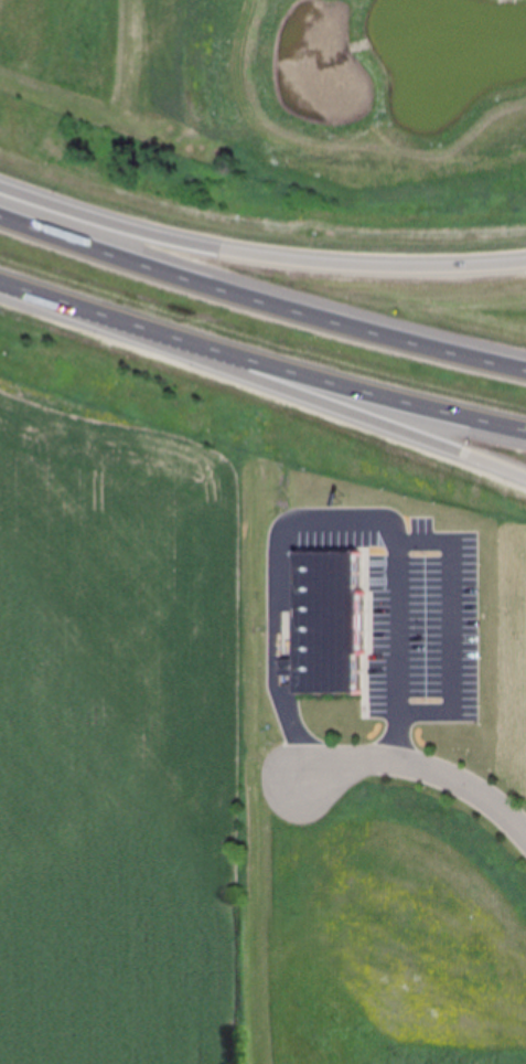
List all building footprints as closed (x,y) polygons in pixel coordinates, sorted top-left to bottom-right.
[(369,551),(374,692),(308,694),(303,553),(369,551)]
